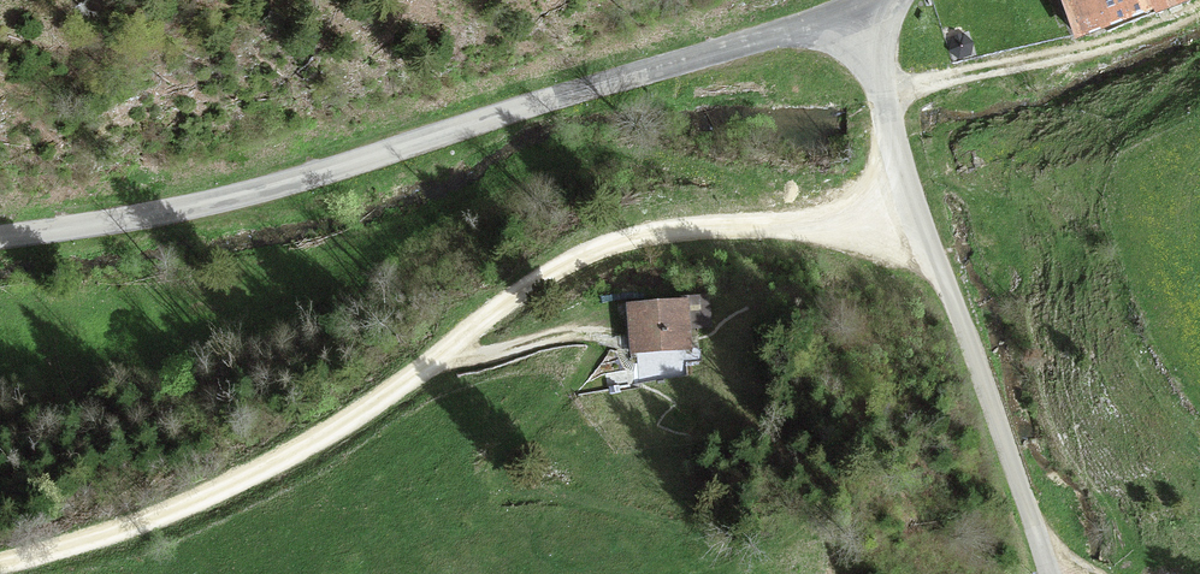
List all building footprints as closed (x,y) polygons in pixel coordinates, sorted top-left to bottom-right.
[(1087,35),(1172,0),(1073,0),(1087,35)] [(701,299),(633,304),(636,357),(704,352),(701,299)]
